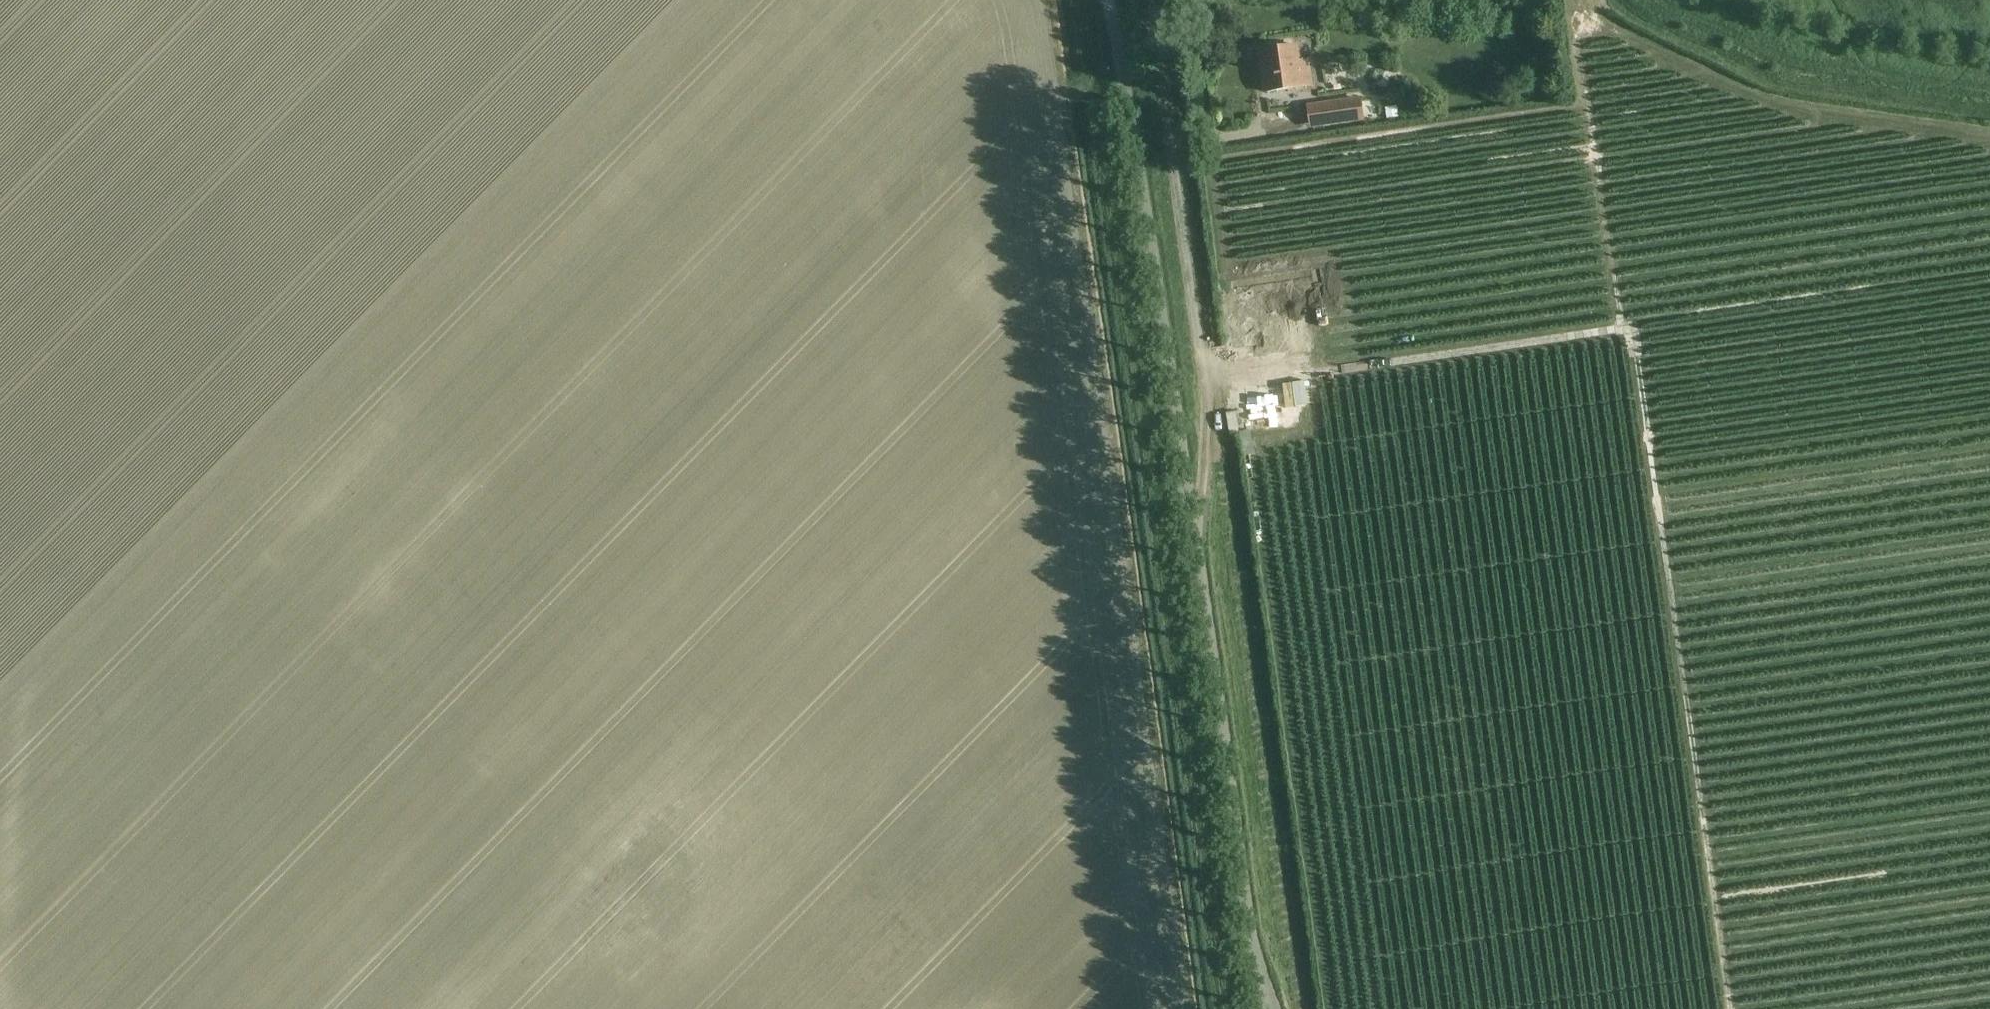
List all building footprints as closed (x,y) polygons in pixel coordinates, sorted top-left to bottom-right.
[(1259,49),(1265,91),(1313,85),(1309,58),(1298,59),(1296,44),(1259,49)] [(1360,96),(1306,103),(1309,127),(1363,120),(1360,96)] [(1233,283),(1242,347),(1326,335),(1317,271),(1233,283)] [(1246,382),(1250,417),(1298,412),(1294,377),(1246,382)]
